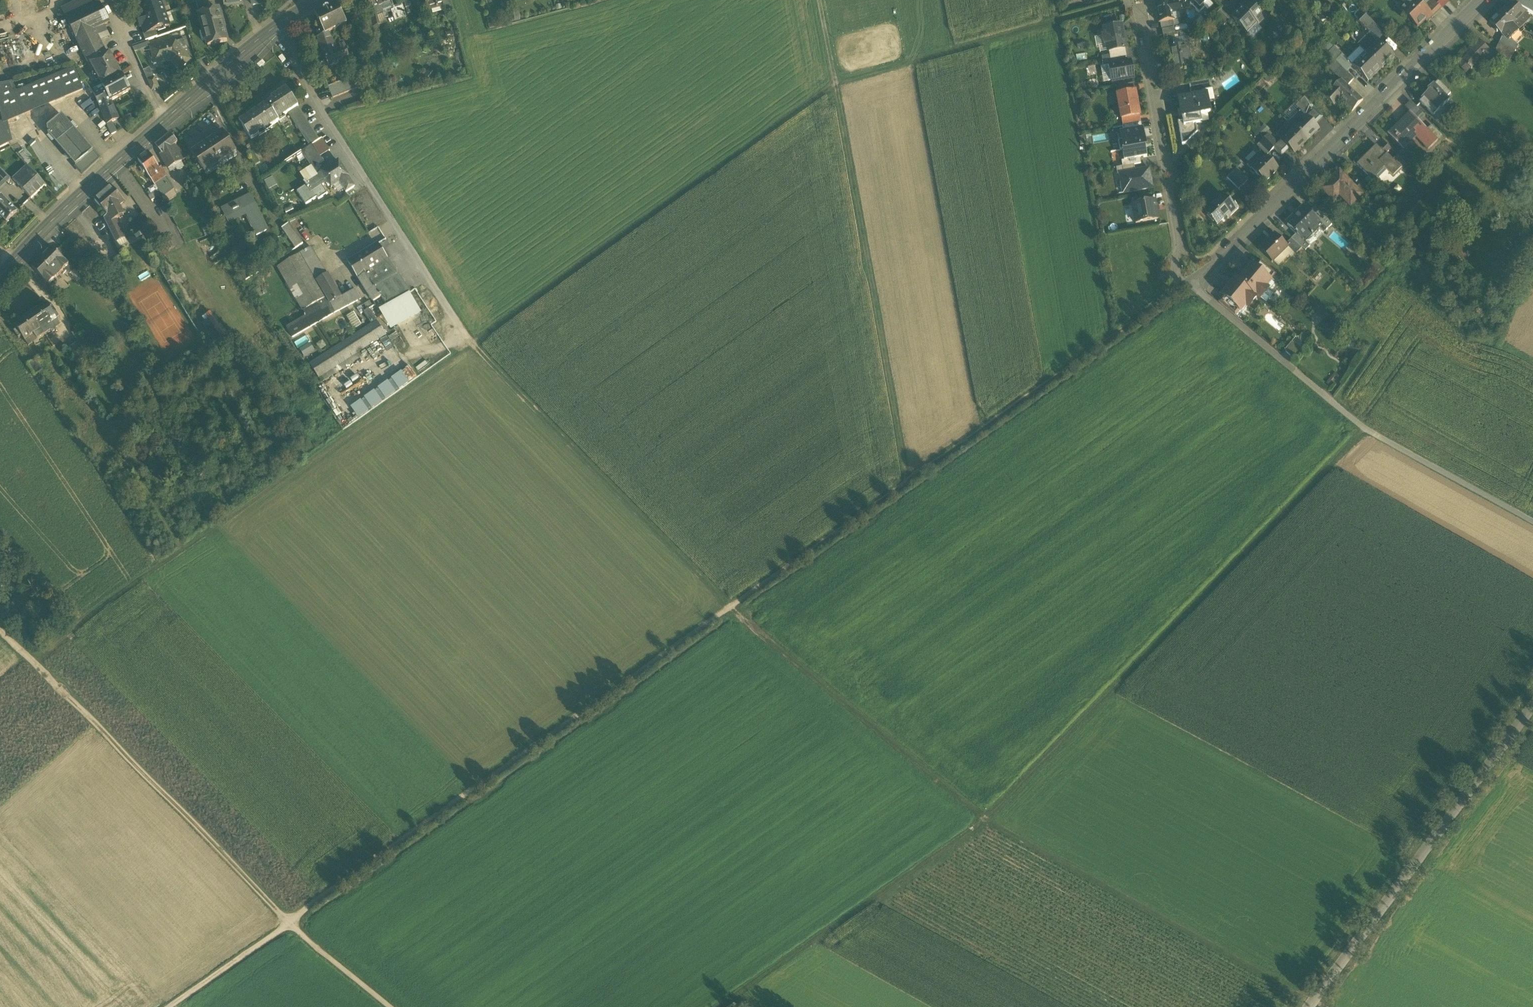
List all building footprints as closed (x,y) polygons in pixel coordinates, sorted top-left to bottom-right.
[(67,21),(96,6),(93,0),(88,0),(63,12),(67,21)] [(137,11),(147,7),(145,0),(143,0),(134,3),(137,11)] [(166,0),(161,2),(169,26),(174,24),(166,0)] [(200,15),(211,12),(208,0),(195,0),(200,15)] [(377,2),(381,13),(382,12),(392,9),(394,8),(390,0),(382,0),(377,2)] [(419,0),(411,0),(404,2),(406,8),(420,4),(419,0)] [(436,9),(445,7),(443,0),(427,0),(429,9),(435,7),(436,9)] [(446,14),(453,12),(449,0),(443,0),(445,7),(446,14)] [(1165,4),(1165,0),(1163,0),(1158,1),(1159,5),(1156,6),(1159,23),(1161,23),(1172,21),(1173,21),(1172,21),(1170,17),(1170,13),(1179,12),(1178,2),(1170,3),(1165,4)] [(1192,2),(1199,9),(1203,6),(1208,0),(1191,0),(1192,2)] [(1248,0),(1246,0),(1240,6),(1242,8),(1233,18),(1247,32),(1253,25),(1255,27),(1258,24),(1265,18),(1248,0)] [(1418,0),(1400,0),(1405,6),(1400,11),(1417,28),(1425,20),(1426,22),(1429,22),(1434,17),(1424,7),(1418,0)] [(1432,0),(1431,0),(1424,7),(1434,17),(1441,10),(1433,1),(1432,0)] [(1445,0),(1434,0),(1433,1),(1441,10),(1449,3),(1446,0),(1446,1),(1445,0)] [(1512,1),(1501,13),(1514,26),(1526,14),(1517,5),(1512,1)] [(145,34),(155,31),(169,26),(161,2),(147,7),(137,11),(139,18),(137,19),(141,27),(142,27),(145,34)] [(377,15),(381,13),(377,2),(370,5),(374,16),(377,15)] [(1192,2),(1190,5),(1199,14),(1205,8),(1203,6),(1199,9),(1192,2)] [(1525,2),(1521,8),(1532,15),(1532,6),(1525,2)] [(67,21),(76,39),(95,30),(104,25),(110,22),(101,4),(96,6),(67,21)] [(315,16),(325,35),(325,36),(329,34),(331,33),(347,25),(337,5),(315,16)] [(392,9),(396,21),(404,18),(399,6),(394,8),(392,9)] [(199,15),(208,46),(227,41),(219,10),(211,12),(200,15),(199,15)] [(1229,21),(1219,11),(1211,19),(1221,29),(1229,21)] [(387,23),(382,12),(381,13),(377,15),(379,27),(387,23)] [(520,21),(519,13),(511,14),(511,22),(520,21)] [(1514,26),(1501,13),(1490,23),(1503,37),(1514,26)] [(1366,15),(1358,22),(1366,31),(1374,24),(1366,15)] [(495,28),(492,17),(486,19),(489,30),(495,28)] [(357,26),(361,34),(373,30),(370,19),(357,26)] [(1172,21),(1161,23),(1163,30),(1173,28),(1172,21)] [(1383,33),(1374,24),(1366,31),(1370,35),(1376,40),(1383,33)] [(104,25),(95,30),(98,36),(107,32),(104,25)] [(1126,49),(1121,27),(1105,30),(1106,36),(1103,37),(1104,45),(1107,45),(1108,52),(1109,52),(1125,49),(1126,49)] [(101,42),(98,36),(95,30),(76,39),(88,64),(90,63),(107,55),(101,42)] [(1194,30),(1184,32),(1185,39),(1195,37),(1194,30)] [(143,34),(145,41),(149,40),(158,37),(155,31),(145,34),(143,34)] [(109,37),(107,32),(98,36),(101,42),(109,37)] [(331,33),(329,34),(336,51),(345,48),(344,45),(343,44),(340,45),(340,46),(337,47),(331,33)] [(345,48),(336,51),(329,34),(325,36),(325,35),(317,39),(329,68),(350,59),(345,48)] [(1370,35),(1360,45),(1367,52),(1377,42),(1376,40),(1370,35)] [(1195,37),(1185,39),(1186,45),(1187,45),(1187,46),(1200,43),(1199,36),(1195,37)] [(1516,43),(1503,37),(1500,42),(1513,49),(1516,43)] [(191,39),(175,43),(180,49),(193,47),(191,39)] [(1489,50),(1479,40),(1473,46),(1476,48),(1462,62),(1469,70),(1481,57),(1488,51),(1489,50)] [(145,41),(138,44),(141,49),(147,47),(145,41)] [(1367,52),(1365,53),(1381,69),(1394,57),(1378,41),(1377,42),(1367,52)] [(1513,49),(1500,42),(1496,51),(1494,54),(1499,57),(1499,58),(1506,62),(1513,49)] [(190,61),(180,49),(175,43),(151,48),(154,64),(169,61),(178,71),(190,61)] [(1186,45),(1167,49),(1169,55),(1171,55),(1174,72),(1192,69),(1187,46),(1187,45),(1186,45)] [(1120,58),(1126,57),(1125,49),(1109,52),(1111,60),(1120,58)] [(1489,50),(1488,51),(1481,57),(1495,65),(1499,58),(1499,57),(1494,54),(1489,50)] [(90,63),(103,86),(122,75),(110,53),(107,55),(90,63)] [(1365,53),(1352,66),(1367,82),(1381,69),(1365,53)] [(1351,64),(1342,55),(1335,61),(1341,68),(1344,71),(1351,64)] [(1111,60),(1102,61),(1103,67),(1109,66),(1121,64),(1120,58),(1111,60)] [(1121,64),(1109,66),(1111,82),(1134,78),(1131,62),(1121,64)] [(9,144),(4,122),(83,89),(74,68),(16,93),(12,82),(0,85),(0,148),(9,144)] [(1344,71),(1341,68),(1334,75),(1340,81),(1341,80),(1347,86),(1353,80),(1344,71)] [(149,81),(153,90),(159,87),(154,78),(150,69),(144,72),(149,81)] [(103,86),(104,89),(112,101),(130,90),(122,75),(103,86)] [(328,87),(333,98),(361,87),(356,76),(328,87)] [(1347,86),(1341,80),(1340,81),(1324,98),(1333,107),(1339,101),(1351,113),(1362,101),(1347,86)] [(1209,81),(1189,85),(1190,91),(1191,97),(1203,95),(1202,92),(1211,90),(1209,81)] [(1450,94),(1438,81),(1434,85),(1446,98),(1450,94)] [(1134,84),(1115,87),(1117,94),(1135,91),(1134,84)] [(1434,85),(1433,85),(1427,91),(1428,93),(1419,102),(1433,116),(1442,107),(1443,107),(1449,101),(1446,98),(1434,85)] [(287,121),(284,116),(288,113),(298,107),(286,88),(271,98),(272,100),(239,122),(251,140),(279,122),(281,125),(287,121)] [(119,119),(112,101),(104,89),(94,95),(107,124),(112,122),(119,119)] [(1135,91),(1117,94),(1121,120),(1140,116),(1135,91)] [(1182,119),(1200,115),(1210,113),(1207,95),(1191,97),(1178,100),(1182,119)] [(1425,116),(1410,102),(1405,107),(1409,112),(1410,112),(1419,122),(1425,116)] [(288,113),(310,147),(312,145),(320,140),(298,107),(288,113)] [(1409,112),(1387,134),(1401,148),(1416,134),(1426,145),(1424,146),(1428,150),(1437,141),(1425,129),(1425,128),(1419,122),(1410,112),(1409,112)] [(1200,115),(1182,119),(1182,122),(1183,127),(1195,125),(1201,124),(1200,115)] [(1140,116),(1121,120),(1123,127),(1141,123),(1140,116)] [(98,159),(92,152),(72,130),(61,117),(48,129),(48,136),(55,144),(75,167),(81,174),(98,159)] [(1306,117),(1294,129),(1307,142),(1319,130),(1306,117)] [(107,124),(111,135),(117,132),(112,122),(107,124)] [(1182,122),(1177,123),(1182,146),(1186,145),(1192,138),(1197,134),(1195,125),(1183,127),(1182,122)] [(1123,127),(1122,127),(1123,133),(1142,130),(1141,123),(1123,127)] [(1294,129),(1282,141),(1288,146),(1295,154),(1307,142),(1294,129)] [(1123,133),(1121,134),(1122,140),(1124,150),(1122,150),(1122,151),(1124,161),(1140,158),(1147,157),(1145,146),(1143,146),(1142,141),(1144,141),(1142,130),(1123,133)] [(206,175),(208,175),(220,167),(221,164),(223,165),(236,156),(237,154),(236,153),(237,152),(223,132),(192,153),(203,171),(205,175),(206,175)] [(160,155),(168,169),(169,168),(180,162),(181,162),(182,162),(174,145),(177,142),(171,134),(155,146),(162,154),(160,155)] [(1278,145),(1268,135),(1263,139),(1273,149),(1278,145)] [(1196,142),(1192,138),(1186,145),(1190,149),(1196,142)] [(322,139),(312,146),(320,157),(330,151),(322,139)] [(1273,149),(1263,139),(1259,144),(1269,154),(1273,149)] [(1278,145),(1283,151),(1288,146),(1282,141),(1278,145)] [(317,176),(323,186),(328,182),(322,172),(328,169),(320,157),(312,146),(312,145),(310,147),(302,152),(310,166),(317,176)] [(1376,145),(1356,164),(1368,177),(1372,181),(1384,168),(1393,177),(1401,169),(1393,160),(1387,154),(1386,155),(1376,145)] [(153,183),(155,185),(166,177),(167,177),(162,168),(159,169),(148,152),(138,160),(143,167),(141,168),(144,173),(146,172),(153,183)] [(1407,166),(1397,156),(1393,160),(1401,169),(1403,170),(1407,166)] [(1265,157),(1252,170),(1265,183),(1278,170),(1265,157)] [(1140,158),(1124,161),(1121,161),(1122,167),(1134,165),(1141,164),(1140,158)] [(184,167),(182,162),(181,162),(180,162),(169,168),(168,169),(171,173),(176,170),(177,171),(184,167)] [(338,162),(328,169),(322,172),(328,182),(332,187),(340,182),(345,190),(346,192),(355,187),(348,177),(338,162)] [(1122,167),(1116,169),(1117,174),(1119,174),(1135,171),(1134,165),(1122,167)] [(12,179),(31,199),(45,186),(31,171),(27,166),(12,179)] [(299,173),(306,183),(317,176),(310,166),(299,173)] [(1248,180),(1236,168),(1231,173),(1243,185),(1248,180)] [(1135,171),(1119,174),(1123,194),(1153,188),(1149,169),(1135,171)] [(11,179),(3,170),(2,171),(0,173),(0,189),(11,179)] [(1356,190),(1338,172),(1321,190),(1330,199),(1335,194),(1350,208),(1361,196),(1362,196),(1356,190)] [(1243,185),(1231,173),(1227,178),(1239,190),(1243,185)] [(323,186),(317,176),(306,183),(307,185),(312,193),(323,186)] [(166,177),(155,185),(153,183),(148,186),(152,193),(158,190),(161,195),(162,198),(172,190),(175,189),(166,177)] [(277,185),(273,177),(264,181),(268,189),(277,185)] [(1372,181),(1368,177),(1364,181),(1374,189),(1377,186),(1372,181)] [(1374,189),(1364,181),(1356,190),(1362,196),(1361,196),(1364,199),(1374,189)] [(340,182),(332,187),(337,195),(345,190),(340,182)] [(328,194),(323,186),(312,193),(307,185),(299,191),(308,205),(317,198),(319,200),(328,194)] [(123,216),(118,208),(124,202),(110,187),(95,200),(108,215),(109,216),(112,213),(115,219),(118,218),(118,219),(123,216)] [(152,201),(161,195),(158,190),(148,196),(152,201)] [(176,195),(172,190),(162,198),(165,204),(176,195)] [(245,214),(256,237),(269,230),(251,194),(221,209),(224,216),(227,214),(230,222),(245,214)] [(1,196),(0,197),(0,215),(3,218),(7,222),(17,212),(1,195),(1,196)] [(1151,195),(1134,198),(1135,204),(1152,201),(1151,195)] [(1222,196),(1212,207),(1214,208),(1208,214),(1217,224),(1228,213),(1231,215),(1238,208),(1233,203),(1231,205),(1222,196)] [(1135,204),(1132,205),(1136,224),(1158,220),(1155,201),(1152,201),(1135,204)] [(1303,206),(1297,212),(1298,214),(1287,225),(1296,235),(1301,240),(1302,240),(1309,233),(1319,223),(1320,223),(1318,222),(1310,213),(1303,206)] [(1324,216),(1315,208),(1310,213),(1318,222),(1324,216)] [(104,218),(116,242),(125,237),(115,219),(112,213),(109,216),(108,215),(104,218)] [(128,226),(135,236),(151,226),(144,215),(128,226)] [(1324,216),(1318,222),(1320,223),(1319,223),(1322,226),(1327,230),(1334,223),(1324,216)] [(282,228),(296,248),(303,244),(289,223),(282,228)] [(1319,223),(1309,233),(1312,236),(1322,226),(1319,223)] [(158,242),(154,234),(148,237),(152,245),(158,242)] [(1275,235),(1259,250),(1272,263),(1287,248),(1288,248),(1285,245),(1275,235)] [(1301,240),(1296,235),(1291,240),(1301,249),(1304,251),(1309,247),(1302,240),(1301,240)] [(129,245),(125,237),(116,242),(120,249),(129,245)] [(1301,249),(1291,240),(1285,245),(1288,248),(1287,248),(1295,256),(1301,249)] [(366,292),(373,302),(381,297),(365,274),(388,261),(387,260),(377,244),(348,262),(366,292)] [(64,260),(61,257),(56,252),(52,248),(40,260),(52,272),(58,267),(64,260)] [(311,248),(301,254),(278,267),(307,316),(287,328),(289,331),(288,332),(289,333),(287,334),(289,336),(291,335),(293,338),(335,313),(361,298),(355,289),(340,298),(327,275),(321,265),(311,248)] [(60,249),(56,252),(61,257),(65,253),(60,249)] [(57,277),(52,272),(40,260),(32,268),(49,285),(57,277)] [(64,260),(58,267),(62,271),(65,269),(69,265),(64,260)] [(381,297),(387,306),(408,294),(410,293),(388,261),(365,274),(381,297)] [(1276,274),(1260,261),(1255,267),(1267,277),(1268,276),(1272,280),(1276,274)] [(65,269),(70,274),(74,270),(69,265),(65,269)] [(1255,267),(1252,265),(1245,272),(1247,274),(1240,282),(1240,283),(1257,297),(1259,299),(1268,289),(1262,284),(1267,277),(1255,267)] [(57,277),(62,271),(58,267),(52,272),(57,277)] [(1237,280),(1230,289),(1228,287),(1222,295),(1224,297),(1237,308),(1242,301),(1249,307),(1257,297),(1240,283),(1240,282),(1237,280)] [(379,311),(391,332),(422,314),(408,294),(387,306),(379,311)] [(1237,308),(1224,297),(1218,303),(1234,316),(1239,311),(1236,308),(1237,308)] [(38,310),(30,315),(44,336),(51,332),(52,334),(57,331),(55,329),(60,326),(54,316),(57,314),(52,307),(49,309),(46,304),(42,307),(42,306),(37,309),(38,310)] [(364,312),(372,323),(376,320),(369,309),(364,312)] [(202,315),(220,337),(225,332),(208,311),(202,315)] [(361,325),(353,313),(347,318),(355,330),(361,325)] [(38,340),(44,336),(30,315),(22,320),(22,319),(17,322),(17,323),(14,325),(17,330),(14,332),(18,339),(22,337),(29,346),(33,343),(34,345),(39,342),(38,340)] [(311,363),(319,377),(359,352),(364,349),(386,335),(378,322),(311,363)] [(72,334),(79,344),(83,341),(76,331),(72,334)] [(69,351),(76,361),(90,352),(83,341),(79,344),(69,351)] [(1301,350),(1292,342),(1284,351),(1293,359),(1301,350)] [(315,350),(310,343),(299,350),(304,357),(315,350)] [(362,357),(359,352),(319,377),(322,382),(362,357)] [(27,365),(35,376),(42,371),(35,360),(27,365)] [(90,366),(98,379),(105,375),(96,362),(90,366)] [(409,382),(402,371),(351,407),(358,418),(409,382)]
